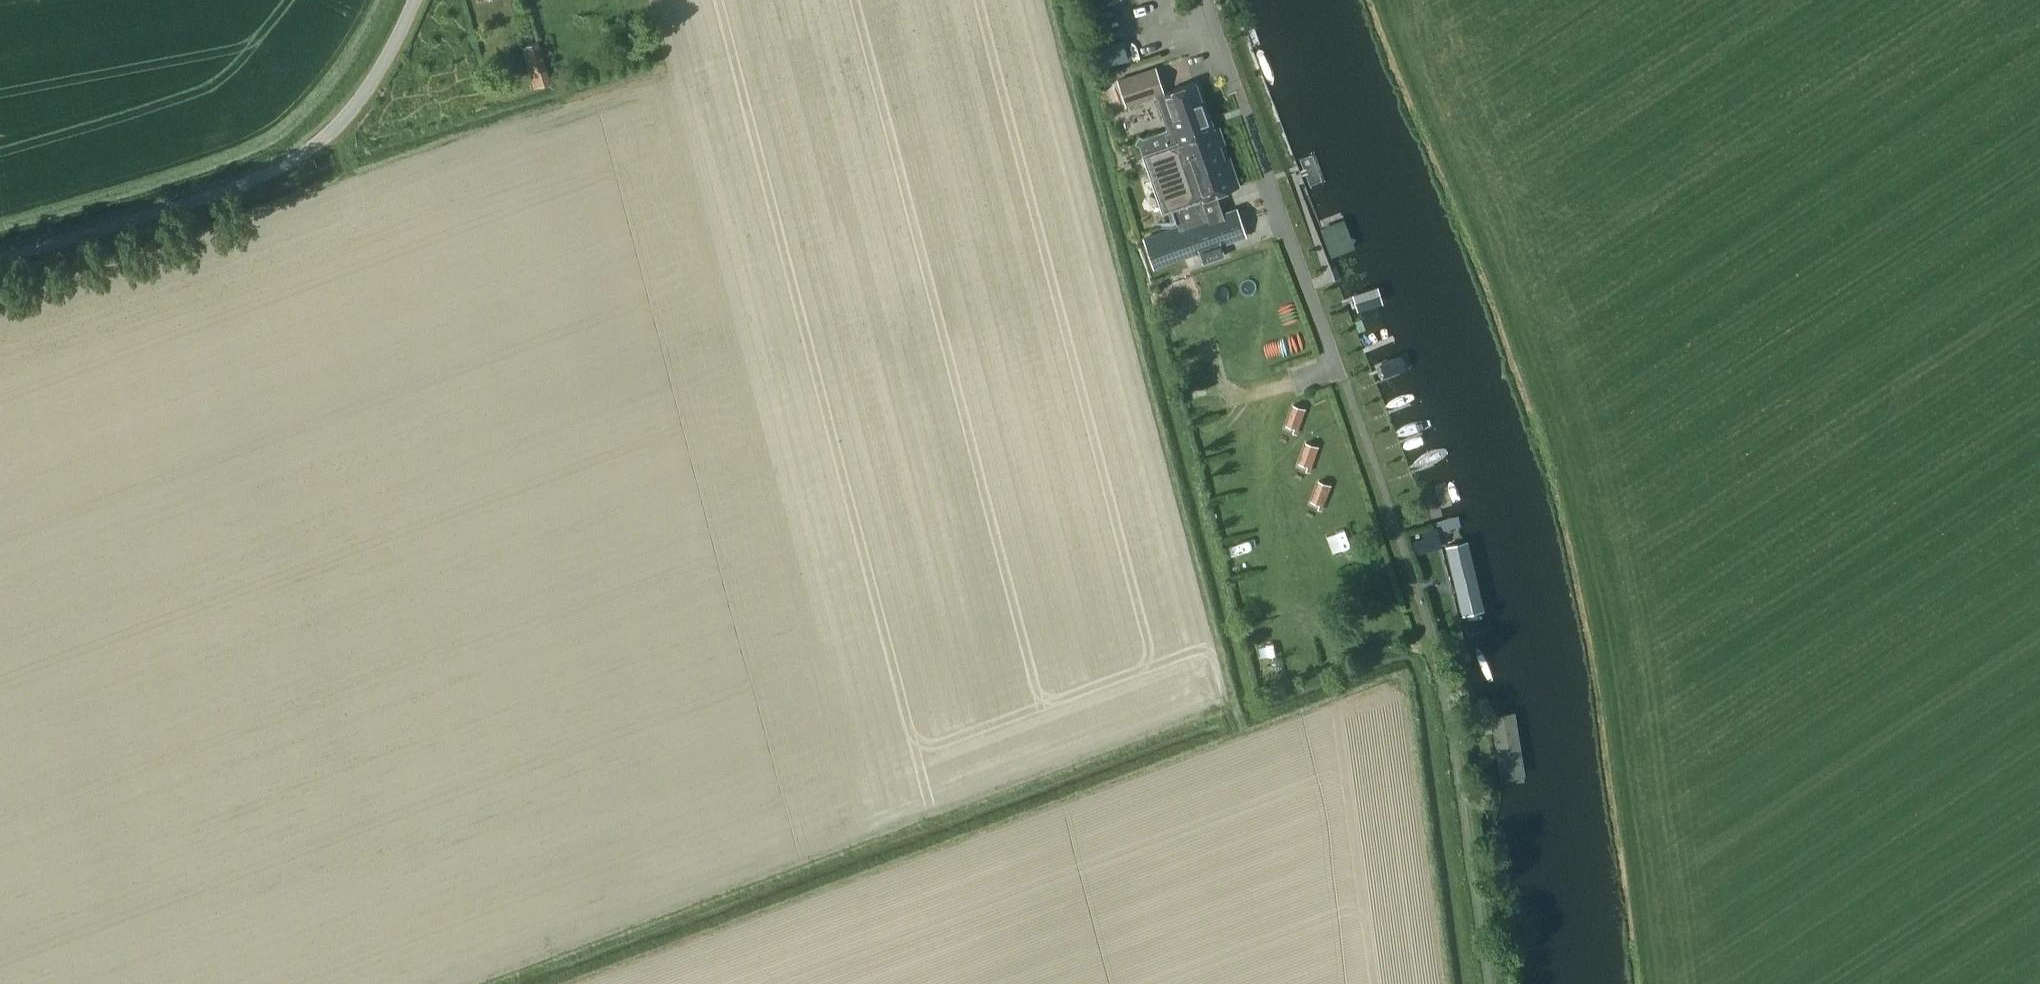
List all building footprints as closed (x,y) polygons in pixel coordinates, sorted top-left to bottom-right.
[(551,82),(539,41),(526,45),(538,85),(551,82)] [(1162,212),(1172,209),(1215,194),(1239,186),(1229,155),(1224,157),(1220,145),(1225,143),(1218,125),(1214,126),(1210,114),(1206,115),(1194,82),(1164,92),(1155,67),(1136,73),(1117,80),(1112,82),(1107,83),(1115,107),(1125,103),(1126,105),(1155,95),(1166,128),(1142,136),(1139,134),(1135,141),(1138,143),(1162,212)] [(1217,199),(1215,194),(1172,209),(1178,226),(1143,238),(1153,266),(1199,250),(1202,261),(1224,254),(1220,243),(1247,234),(1237,206),(1221,211),(1217,199)] [(1305,408),(1293,403),(1285,425),(1293,427),(1292,432),(1297,434),(1305,408)] [(1318,446),(1305,441),(1298,463),(1307,466),(1305,470),(1310,472),(1318,446)] [(1331,484),(1318,480),(1310,500),(1319,503),(1317,508),(1321,510),(1331,484)] [(1460,548),(1442,552),(1463,631),(1480,627),(1460,548)] [(1483,717),(1494,792),(1525,788),(1515,713),(1483,717)]
